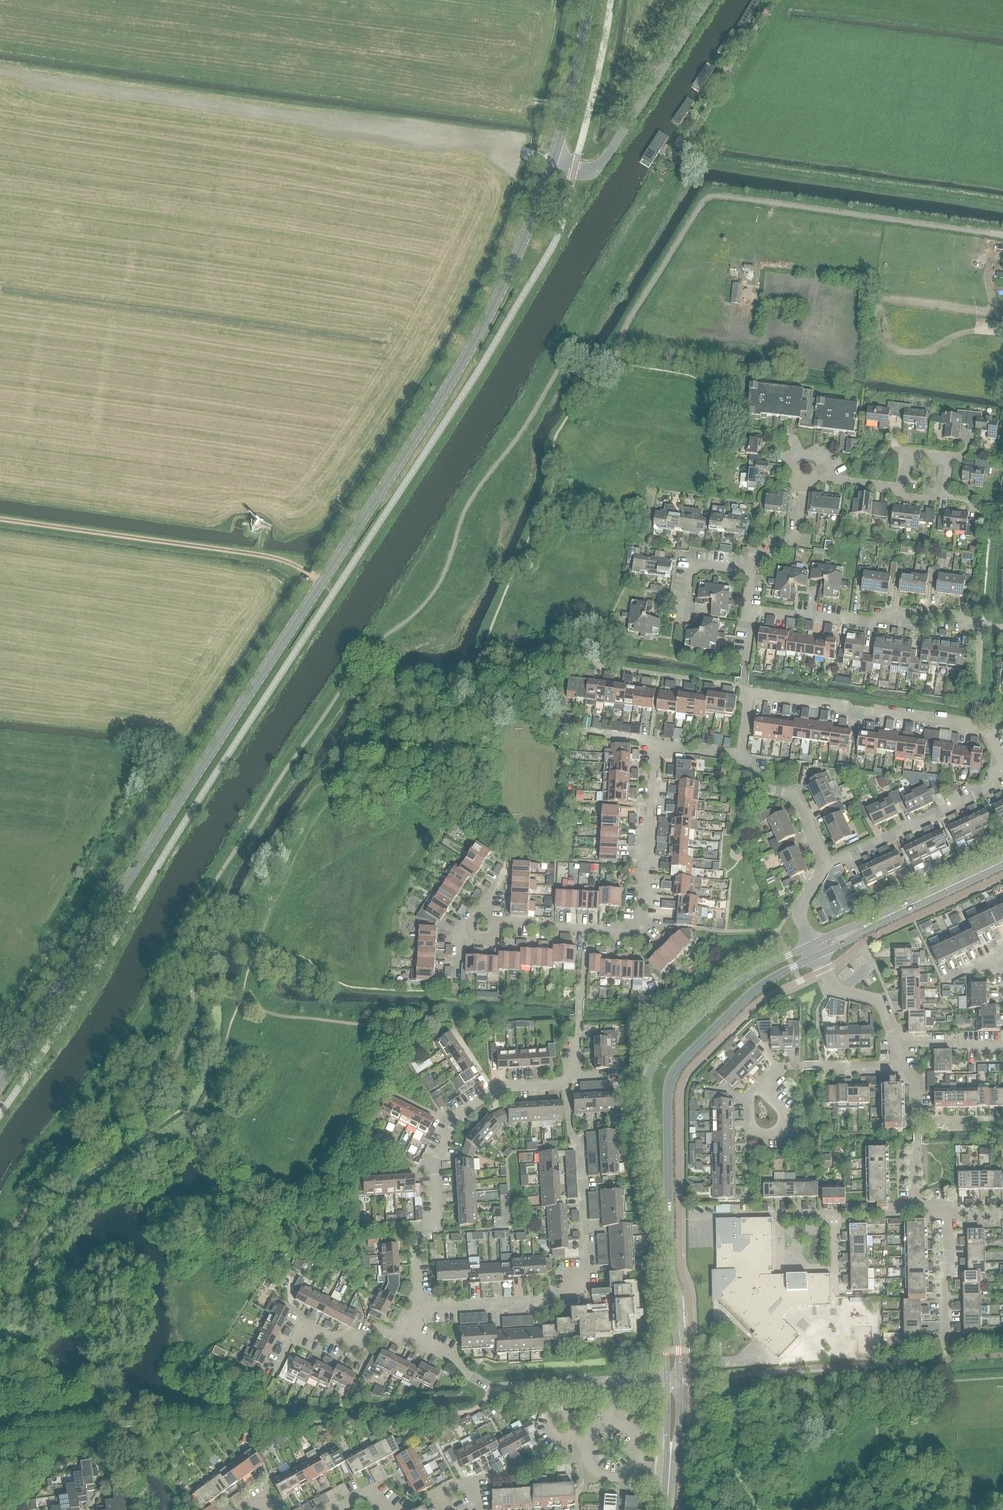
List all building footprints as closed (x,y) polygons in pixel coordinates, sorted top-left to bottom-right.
[(723,74),(719,71),(715,78),(719,81),(723,74)] [(707,102),(703,99),(699,106),(702,109),(707,102)] [(679,147),(683,141),(682,141),(678,138),(674,144),(678,146),(679,147)] [(740,304),(743,284),(732,283),(730,303),(740,304)] [(787,418),(799,419),(802,398),(812,399),(813,391),(790,388),(790,385),(784,384),(784,387),(770,386),(770,383),(758,381),(757,385),(750,384),(747,415),(754,416),(753,419),(760,420),(760,418),(766,418),(767,415),(780,417),(780,420),(786,421),(787,418)] [(824,400),(812,399),(802,398),(799,419),(798,427),(821,430),(821,433),(833,434),(834,431),(847,433),(847,436),(854,437),(858,401),(851,400),(851,403),(837,402),(837,399),(825,397),(824,400)] [(889,416),(896,417),(898,404),(888,403),(887,409),(868,407),(866,422),(880,423),(879,428),(887,429),(889,416)] [(911,405),(898,404),(896,417),(904,418),(903,424),(915,425),(915,427),(916,427),(916,430),(925,431),(927,411),(910,410),(911,405)] [(960,425),(968,426),(969,412),(958,411),(957,416),(941,414),(940,424),(945,425),(944,438),(959,440),(960,425)] [(982,414),(969,412),(968,426),(968,427),(975,428),(975,432),(988,434),(987,439),(996,440),(998,420),(981,418),(982,414)] [(749,462),(756,463),(761,463),(762,455),(756,455),(757,448),(760,449),(762,437),(754,436),(754,441),(741,439),(740,446),(741,447),(740,454),(750,455),(749,462)] [(847,440),(846,449),(845,454),(855,455),(857,441),(847,440)] [(978,468),(963,467),(962,481),(970,483),(970,486),(982,488),(984,475),(989,476),(990,462),(979,461),(978,468)] [(768,464),(761,463),(756,463),(749,462),(748,469),(749,469),(749,475),(745,475),(742,474),(741,483),(744,488),(747,488),(756,489),(756,485),(763,485),(764,477),(763,477),(764,471),(767,472),(768,464)] [(764,510),(775,512),(777,493),(777,491),(773,491),(773,493),(766,492),(764,510)] [(777,493),(775,512),(785,513),(787,494),(777,493)] [(820,493),(820,495),(818,513),(828,515),(830,496),(824,495),(824,493),(820,493)] [(818,513),(820,495),(809,494),(807,512),(818,513)] [(879,517),(881,504),(872,503),(873,495),(858,494),(858,500),(853,500),(852,514),(874,516),(879,517)] [(830,496),(828,515),(838,516),(841,497),(830,496)] [(891,527),(905,529),(908,507),(893,505),(893,511),(887,510),(888,505),(881,504),(879,517),(892,518),(891,527)] [(666,530),(670,506),(665,505),(663,514),(655,513),(653,528),(666,530)] [(722,533),(734,534),(738,510),(738,506),(732,505),(731,509),(733,509),(732,518),(724,517),(722,533)] [(666,530),(679,532),(681,516),(673,515),(674,506),(670,506),(666,530)] [(725,508),(712,506),(709,531),(722,533),(724,517),(725,508)] [(681,516),(679,532),(691,534),(695,509),(690,508),(690,509),(682,507),(681,516)] [(920,508),(908,507),(905,529),(918,530),(919,519),(925,520),(924,523),(933,524),(934,510),(926,509),(925,514),(920,513),(920,508)] [(700,510),(695,509),(691,534),(704,536),(706,520),(698,519),(700,510)] [(743,510),(738,510),(734,534),(747,536),(749,520),(741,519),(743,510)] [(943,530),(955,531),(956,513),(945,511),(944,517),(938,517),(937,531),(943,532),(943,530)] [(956,513),(955,531),(966,532),(965,536),(971,537),(973,521),(967,520),(968,514),(956,513)] [(260,528),(261,525),(261,524),(258,521),(254,521),(251,523),(250,527),(253,530),(257,530),(260,528)] [(627,563),(633,564),(635,548),(629,547),(627,563)] [(636,573),(644,575),(647,559),(639,558),(641,549),(635,548),(632,568),(630,568),(628,575),(635,576),(636,573)] [(654,560),(647,559),(644,575),(657,576),(661,552),(656,551),(654,560)] [(938,551),(937,559),(946,560),(947,552),(938,551)] [(666,553),(661,552),(657,576),(670,578),(672,563),(664,561),(666,553)] [(823,597),(828,598),(839,599),(840,586),(848,587),(849,583),(841,581),(843,569),(830,567),(831,563),(826,562),(825,566),(813,564),(810,580),(821,581),(820,589),(819,589),(817,599),(823,599),(823,597)] [(889,580),(895,581),(897,566),(897,564),(892,563),(890,576),(877,575),(874,592),(887,594),(889,580)] [(789,602),(794,603),(796,594),(794,594),(795,585),(806,587),(808,572),(796,570),(796,566),(792,566),(791,570),(778,568),(777,581),(769,579),(768,584),(776,585),(774,598),(789,600),(789,602)] [(899,592),(912,594),(914,576),(902,574),(903,567),(897,566),(895,581),(900,582),(899,592)] [(862,591),(874,592),(877,575),(869,574),(870,569),(859,568),(857,580),(863,581),(862,591)] [(927,582),(932,582),(934,570),(928,569),(928,574),(915,572),(914,576),(912,594),(925,595),(927,582)] [(936,593),(949,595),(952,577),(939,575),(940,571),(934,570),(932,582),(938,583),(936,593)] [(952,577),(949,595),(962,597),(963,587),(969,588),(971,575),(965,574),(964,579),(952,577)] [(698,599),(695,599),(694,604),(704,606),(704,604),(712,605),(711,616),(726,618),(728,606),(732,606),(732,601),(728,601),(730,588),(717,586),(718,578),(714,578),(713,586),(700,584),(698,599)] [(640,637),(642,638),(644,638),(645,634),(658,636),(660,620),(649,619),(650,611),(652,611),(653,602),(647,601),(647,603),(632,601),(630,614),(622,613),(621,617),(629,619),(627,631),(640,633),(640,637)] [(757,648),(767,650),(770,631),(769,631),(770,626),(774,627),(775,617),(768,616),(767,626),(765,625),(764,630),(760,629),(757,648)] [(717,633),(719,620),(704,618),(702,629),(694,628),(695,627),(685,625),(684,631),(687,631),(685,646),(697,648),(697,652),(702,653),(702,649),(715,651),(717,638),(725,639),(725,634),(717,633)] [(779,632),(770,631),(767,650),(776,651),(779,632)] [(776,651),(786,653),(789,633),(779,632),(776,651)] [(843,660),(852,661),(856,633),(847,632),(844,650),(838,649),(836,664),(842,665),(843,660)] [(786,653),(795,654),(798,635),(789,633),(786,653)] [(866,634),(856,633),(852,661),(862,663),(860,670),(866,670),(868,655),(863,655),(866,634)] [(795,654),(805,655),(808,636),(798,635),(795,654)] [(805,655),(814,657),(817,637),(811,637),(808,636),(805,655)] [(872,664),(881,665),(885,637),(876,636),(873,656),(868,655),(866,670),(871,671),(872,664)] [(814,657),(824,658),(827,639),(817,637),(814,657)] [(881,665),(890,667),(894,639),(885,637),(881,665)] [(928,666),(929,666),(933,638),(923,637),(920,658),(915,657),(913,674),(918,674),(918,671),(927,673),(928,666)] [(933,638),(929,666),(938,668),(942,640),(933,638)] [(836,640),(827,639),(824,658),(836,660),(837,654),(835,654),(836,640)] [(890,667),(898,668),(899,668),(903,640),(894,639),(890,667)] [(915,657),(910,657),(912,641),(903,640),(899,668),(898,668),(898,671),(913,674),(915,657)] [(951,641),(942,640),(938,668),(947,669),(951,641)] [(960,642),(951,641),(947,669),(956,670),(962,671),(965,651),(959,650),(960,642)] [(624,706),(633,707),(636,688),(632,687),(632,683),(633,676),(628,676),(627,683),(626,686),(624,706)] [(566,698),(576,699),(579,680),(569,678),(566,698)] [(576,699),(586,700),(588,681),(579,680),(576,699)] [(595,706),(595,702),(598,682),(588,681),(586,700),(585,705),(595,706)] [(595,702),(605,703),(607,684),(598,682),(595,702)] [(614,707),(614,704),(617,685),(607,684),(605,703),(604,706),(614,707)] [(624,706),(626,686),(617,685),(614,704),(614,709),(623,710),(624,706)] [(645,689),(636,688),(633,707),(643,708),(645,689)] [(655,690),(645,689),(643,708),(652,710),(655,690)] [(656,710),(666,712),(669,692),(659,691),(656,710)] [(678,694),(669,692),(666,712),(676,713),(678,694)] [(707,693),(707,698),(705,712),(714,714),(717,694),(707,693)] [(676,713),(685,714),(688,695),(678,694),(676,713)] [(714,714),(724,715),(727,696),(717,694),(714,714)] [(697,697),(688,695),(685,714),(695,716),(697,697)] [(736,697),(727,696),(724,715),(734,716),(736,697)] [(704,717),(705,712),(707,698),(697,697),(695,716),(704,717)] [(584,717),(582,727),(590,728),(592,718),(584,717)] [(753,738),(763,739),(765,720),(756,718),(753,738)] [(792,738),(801,740),(804,720),(794,719),(794,724),(792,738)] [(772,740),(775,721),(765,720),(763,739),(772,740)] [(811,741),(814,722),(804,720),(801,740),(811,741)] [(772,740),(782,742),(784,722),(775,721),(772,740)] [(794,724),(784,722),(782,742),(792,743),(792,738),(794,724)] [(811,741),(820,742),(823,723),(814,722),(811,741)] [(640,724),(632,723),(630,733),(639,734),(640,724)] [(833,724),(823,723),(820,742),(830,744),(832,729),(833,724)] [(829,748),(839,750),(842,730),(838,730),(832,729),(830,744),(829,748)] [(845,731),(842,730),(839,750),(849,751),(851,732),(845,731)] [(879,731),(878,736),(879,736),(877,750),(886,751),(889,732),(879,731)] [(886,751),(895,753),(896,753),(898,738),(898,734),(889,732),(886,751)] [(941,764),(944,745),(939,744),(940,741),(938,739),(939,732),(936,732),(932,763),(941,764)] [(866,753),(869,734),(859,733),(856,757),(865,758),(866,753)] [(878,736),(869,734),(866,753),(876,755),(877,750),(879,736),(878,736)] [(907,740),(898,738),(896,753),(895,753),(895,757),(904,759),(907,740)] [(904,759),(914,760),(917,741),(907,740),(904,759)] [(917,741),(914,760),(924,761),(926,742),(917,741)] [(611,744),(611,754),(630,755),(630,745),(611,744)] [(941,764),(951,765),(954,746),(944,745),(941,764)] [(963,747),(954,746),(951,765),(960,767),(963,747)] [(960,767),(970,768),(973,749),(963,747),(960,767)] [(973,749),(970,768),(980,769),(982,750),(973,749)] [(629,765),(630,755),(611,754),(610,764),(629,765)] [(677,761),(676,771),(696,773),(696,763),(677,761)] [(610,764),(610,773),(629,774),(629,765),(610,764)] [(675,781),(680,781),(695,782),(696,773),(676,771),(675,781)] [(809,787),(814,799),(830,791),(825,779),(829,778),(826,772),(815,778),(818,783),(809,787)] [(610,773),(609,783),(628,784),(629,774),(610,773)] [(877,780),(881,789),(888,786),(884,777),(877,780)] [(680,781),(679,791),(699,792),(700,782),(695,782),(680,781)] [(925,787),(914,792),(921,808),(933,803),(930,796),(934,794),(935,796),(940,793),(935,782),(930,784),(932,788),(927,790),(925,787)] [(609,783),(609,793),(628,793),(628,788),(628,784),(609,783)] [(921,808),(914,792),(902,797),(898,790),(893,792),(898,804),(903,801),(909,814),(921,808)] [(679,791),(679,800),(698,802),(699,792),(679,791)] [(831,811),(842,806),(840,801),(836,803),(830,791),(814,799),(820,810),(829,806),(831,811)] [(584,792),(576,792),(576,800),(584,801),(584,792)] [(893,792),(888,794),(883,797),(885,801),(878,804),(886,820),(897,815),(893,806),(898,804),(893,792)] [(628,798),(628,793),(609,793),(608,802),(627,803),(628,798)] [(678,810),(697,811),(704,812),(705,802),(698,802),(679,800),(678,810)] [(1002,821),(1002,805),(1002,802),(992,807),(1000,823),(1002,821)] [(886,820),(878,804),(871,807),(869,803),(859,808),(865,819),(870,817),(874,826),(886,820)] [(602,818),(619,819),(620,807),(602,806),(602,818)] [(824,820),(830,832),(846,825),(841,813),(845,811),(842,806),(831,811),(833,816),(824,820)] [(768,820),(773,831),(789,824),(784,812),(777,815),(774,808),(758,816),(761,823),(768,820)] [(678,810),(677,819),(690,820),(690,821),(696,821),(697,811),(678,810)] [(986,810),(976,815),(983,830),(993,826),(986,810)] [(976,815),(967,819),(974,835),(983,830),(976,815)] [(618,829),(619,819),(602,818),(601,828),(618,829)] [(671,818),(670,828),(690,830),(690,821),(690,820),(677,819),(671,818)] [(967,819),(958,823),(965,839),(967,843),(976,838),(974,835),(967,819)] [(955,844),(965,839),(958,823),(948,828),(955,844)] [(769,842),(773,852),(785,847),(782,841),(795,836),(789,824),(773,831),(776,838),(769,842)] [(846,825),(830,832),(835,844),(844,840),(847,845),(858,840),(855,834),(851,836),(846,825)] [(457,826),(454,831),(459,834),(462,829),(457,826)] [(601,839),(618,840),(618,829),(601,828),(601,839)] [(670,828),(669,838),(689,840),(694,840),(695,831),(690,830),(670,828)] [(941,831),(932,835),(939,851),(949,847),(941,831)] [(939,851),(932,835),(922,840),(930,856),(939,851)] [(669,838),(669,847),(688,849),(689,840),(669,838)] [(617,851),(618,840),(601,839),(600,850),(617,851)] [(930,856),(922,840),(913,844),(920,860),(930,856)] [(477,843),(471,852),(485,861),(491,852),(477,843)] [(922,864),(920,860),(913,844),(904,849),(913,868),(922,864)] [(693,849),(688,849),(669,847),(668,857),(672,858),(672,857),(687,859),(687,858),(692,859),(693,849)] [(780,855),(785,867),(801,859),(796,847),(787,852),(785,847),(773,852),(776,857),(780,855)] [(600,850),(599,861),(617,862),(617,851),(600,850)] [(479,870),(485,861),(471,852),(465,861),(479,870)] [(897,852),(887,856),(895,872),(904,867),(897,852)] [(895,872),(887,856),(878,860),(886,876),(895,872)] [(672,857),(672,858),(672,867),(691,869),(692,859),(687,858),(687,859),(672,857)] [(946,863),(948,868),(959,863),(956,858),(946,863)] [(807,871),(801,859),(785,867),(791,878),(782,882),(784,888),(800,880),(798,875),(807,871)] [(876,881),(886,876),(878,860),(869,865),(876,881)] [(473,880),(479,870),(465,861),(459,870),(469,877),(473,880)] [(530,863),(513,862),(513,873),(530,874),(530,868),(536,869),(537,864),(530,863)] [(867,885),(876,881),(869,865),(859,869),(867,885)] [(459,870),(455,867),(449,876),(464,886),(469,877),(459,870)] [(690,878),(691,869),(672,867),(671,877),(676,877),(690,878)] [(513,873),(512,884),(535,885),(536,880),(530,880),(530,874),(513,873)] [(464,886),(449,876),(443,886),(458,895),(464,886)] [(865,888),(859,876),(850,880),(856,893),(865,888)] [(676,877),(675,886),(694,888),(695,878),(690,878),(676,877)] [(599,906),(609,907),(611,883),(606,883),(605,889),(600,889),(598,911),(599,911),(599,906)] [(616,883),(611,883),(609,907),(621,907),(621,890),(615,890),(616,883)] [(535,885),(512,884),(512,895),(529,896),(529,890),(535,890),(535,885)] [(452,904),(458,895),(443,886),(437,895),(452,904)] [(555,909),(566,909),(567,886),(562,886),(562,892),(556,891),(555,909)] [(566,909),(577,910),(578,892),(572,892),(572,886),(567,886),(566,909)] [(674,896),(679,897),(679,896),(693,898),(694,888),(675,886),(674,896)] [(843,914),(850,911),(851,913),(858,910),(861,909),(854,894),(851,895),(847,887),(840,890),(839,886),(825,892),(833,911),(836,917),(843,914)] [(578,892),(577,910),(588,910),(589,887),(584,887),(584,893),(578,892)] [(588,910),(598,911),(600,889),(599,889),(599,894),(594,893),(594,887),(589,887),(588,910)] [(769,893),(772,899),(779,897),(776,891),(769,893)] [(452,904),(437,895),(431,904),(446,913),(452,904)] [(512,895),(511,906),(534,907),(535,902),(528,902),(529,896),(512,895)] [(698,898),(693,898),(679,896),(679,897),(678,906),(697,908),(698,898)] [(1002,925),(1002,900),(988,907),(998,927),(1002,925)] [(440,923),(446,913),(431,904),(431,905),(426,902),(416,918),(429,922),(434,923),(436,924),(438,921),(440,923)] [(534,907),(511,906),(510,917),(528,918),(528,912),(534,912),(534,907)] [(678,906),(677,916),(696,917),(702,917),(702,908),(697,908),(678,906)] [(966,918),(970,926),(972,926),(977,937),(998,927),(988,907),(966,918)] [(822,910),(816,913),(821,924),(827,921),(822,910)] [(695,927),(696,917),(677,916),(676,925),(695,927)] [(419,937),(436,938),(437,928),(434,927),(436,924),(434,923),(429,922),(426,927),(420,927),(419,937)] [(981,946),(977,937),(972,926),(970,926),(950,936),(960,956),(981,946)] [(671,939),(684,952),(692,944),(689,941),(691,939),(689,929),(682,929),(671,939)] [(909,933),(913,940),(919,938),(915,930),(909,933)] [(960,956),(950,936),(929,945),(939,966),(960,956)] [(436,949),(436,938),(419,937),(418,948),(436,949)] [(676,959),(684,952),(671,939),(664,947),(676,959)] [(494,955),(499,955),(499,953),(499,950),(504,950),(505,944),(500,944),(499,949),(495,949),(494,955)] [(553,946),(553,951),(554,951),(553,964),(564,964),(565,947),(553,946)] [(575,965),(576,947),(565,947),(564,964),(575,965)] [(676,959),(664,947),(656,954),(668,967),(676,959)] [(894,947),(894,958),(919,958),(919,953),(911,953),(911,947),(894,947)] [(435,960),(436,949),(418,948),(418,959),(435,960)] [(521,949),(521,954),(520,967),(521,967),(531,967),(532,950),(521,949)] [(531,967),(542,968),(543,951),(532,950),(531,967)] [(553,951),(543,951),(542,968),(553,969),(553,964),(554,951),(553,951)] [(510,954),(499,953),(499,955),(499,958),(498,970),(499,970),(509,971),(510,954)] [(521,954),(510,954),(509,971),(510,971),(509,976),(519,977),(519,972),(520,972),(521,967),(520,967),(521,954)] [(649,963),(647,966),(650,973),(652,971),(661,980),(663,978),(660,974),(668,967),(656,954),(648,962),(649,963)] [(465,974),(476,974),(477,957),(466,956),(466,964),(465,974)] [(589,973),(600,974),(601,961),(601,956),(590,956),(589,973)] [(488,957),(477,957),(476,974),(487,975),(488,957)] [(498,975),(499,970),(498,970),(499,958),(488,957),(487,975),(498,975)] [(894,969),(902,969),(912,969),(912,968),(912,962),(920,962),(919,958),(894,958),(894,969)] [(435,960),(418,959),(417,970),(435,971),(435,960)] [(599,978),(611,979),(611,962),(601,961),(600,974),(599,978)] [(611,962),(611,979),(621,979),(622,962),(611,962)] [(622,962),(621,979),(632,980),(633,963),(622,962)] [(650,973),(647,966),(644,965),(644,963),(633,963),(632,980),(643,981),(643,977),(652,978),(650,973)] [(902,969),(902,979),(927,979),(927,975),(919,975),(919,968),(912,968),(912,969),(902,969)] [(435,971),(417,970),(411,970),(411,981),(434,982),(435,971)] [(927,983),(927,979),(902,979),(902,990),(919,990),(919,983),(927,983)] [(967,1009),(976,1009),(989,1009),(989,1007),(989,985),(966,985),(967,1009)] [(942,988),(942,998),(951,998),(951,988),(942,988)] [(666,989),(660,995),(666,1000),(672,995),(666,989)] [(902,990),(902,1001),(928,1001),(927,996),(919,996),(919,990),(902,990)] [(837,1016),(837,1005),(838,999),(831,998),(825,1009),(830,1011),(829,1016),(837,1016)] [(838,999),(837,1005),(837,1016),(844,1015),(846,1001),(838,999)] [(928,1005),(928,1001),(902,1001),(902,1012),(908,1012),(920,1012),(920,1011),(920,1005),(928,1005)] [(999,1031),(999,1007),(989,1007),(989,1009),(976,1009),(977,1031),(999,1031)] [(908,1012),(908,1023),(933,1022),(933,1018),(925,1018),(925,1011),(920,1011),(920,1012),(908,1012)] [(955,1025),(964,1025),(964,1015),(955,1015),(955,1025)] [(793,1028),(782,1028),(782,1050),(793,1050),(793,1035),(799,1035),(798,1021),(793,1021),(793,1028)] [(933,1026),(933,1022),(908,1023),(908,1034),(926,1033),(925,1026),(933,1026)] [(771,1050),(782,1050),(782,1028),(771,1028),(771,1025),(757,1026),(761,1038),(771,1038),(771,1050)] [(848,1027),(848,1049),(859,1049),(859,1026),(848,1027)] [(870,1026),(859,1026),(859,1049),(871,1048),(870,1026)] [(826,1049),(838,1049),(837,1027),(826,1027),(826,1049)] [(838,1049),(848,1049),(848,1027),(837,1027),(838,1049)] [(593,1038),(593,1049),(611,1048),(611,1047),(616,1047),(616,1037),(615,1031),(612,1031),(599,1031),(600,1038),(593,1038)] [(748,1042),(740,1050),(756,1065),(764,1057),(754,1047),(760,1041),(750,1032),(744,1038),(748,1042)] [(435,1042),(440,1051),(455,1041),(449,1033),(435,1042)] [(455,1041),(440,1051),(446,1060),(461,1050),(455,1041)] [(489,1044),(490,1062),(496,1061),(497,1069),(507,1068),(506,1051),(496,1052),(495,1043),(489,1044)] [(537,1049),(538,1067),(549,1066),(548,1058),(554,1058),(554,1044),(547,1044),(547,1049),(537,1049)] [(611,1058),(611,1048),(593,1049),(594,1059),(611,1058)] [(538,1067),(537,1049),(527,1050),(528,1067),(538,1067)] [(446,1060),(452,1068),(466,1058),(461,1050),(446,1060)] [(528,1067),(527,1050),(516,1051),(518,1068),(528,1067)] [(749,1073),(756,1065),(740,1050),(736,1055),(731,1050),(728,1054),(749,1073)] [(934,1062),(959,1061),(959,1057),(951,1057),(951,1050),(933,1051),(934,1062)] [(518,1068),(516,1051),(506,1051),(507,1068),(518,1068)] [(730,1060),(725,1066),(741,1081),(749,1073),(728,1054),(726,1056),(730,1060)] [(410,1064),(413,1069),(416,1067),(423,1062),(420,1058),(413,1062),(410,1064)] [(452,1068),(457,1077),(472,1067),(466,1058),(452,1068)] [(594,1059),(595,1070),(607,1069),(607,1075),(621,1074),(621,1068),(617,1068),(617,1065),(612,1065),(611,1058),(594,1059)] [(934,1073),(951,1073),(951,1066),(959,1066),(959,1061),(934,1062),(934,1071),(934,1073)] [(733,1089),(741,1081),(725,1066),(717,1073),(713,1069),(709,1074),(719,1084),(723,1080),(733,1089)] [(478,1076),(472,1067),(457,1077),(463,1085),(457,1089),(460,1094),(475,1084),(472,1080),(478,1076)] [(434,1080),(431,1075),(421,1081),(425,1086),(433,1081),(434,1080)] [(869,1103),(869,1086),(869,1077),(864,1077),(864,1086),(858,1086),(858,1103),(869,1103)] [(869,1086),(884,1086),(885,1130),(902,1130),(901,1086),(896,1086),(895,1077),(869,1077),(869,1086)] [(847,1104),(847,1079),(843,1079),(843,1087),(836,1087),(837,1104),(847,1104)] [(858,1103),(858,1086),(851,1086),(851,1079),(847,1079),(847,1104),(858,1103)] [(437,1086),(433,1081),(425,1086),(428,1092),(437,1086)] [(946,1108),(956,1108),(956,1091),(950,1091),(949,1083),(945,1084),(946,1108)] [(934,1091),(934,1092),(934,1108),(946,1108),(945,1084),(941,1084),(941,1091),(934,1091)] [(837,1104),(836,1087),(825,1087),(826,1104),(832,1104),(833,1111),(837,1111),(837,1104)] [(967,1108),(967,1090),(956,1091),(956,1108),(967,1108)] [(967,1108),(978,1107),(978,1090),(967,1090),(967,1108)] [(989,1107),(989,1090),(978,1090),(978,1107),(989,1107)] [(989,1107),(1000,1107),(999,1090),(989,1090),(989,1107)] [(711,1111),(734,1111),(733,1100),(727,1100),(727,1094),(705,1091),(705,1101),(711,1101),(711,1111)] [(616,1093),(605,1094),(606,1112),(617,1111),(616,1093)] [(606,1112),(605,1094),(594,1095),(595,1113),(606,1112)] [(584,1113),(583,1095),(572,1096),(573,1114),(584,1113)] [(595,1113),(594,1095),(583,1095),(584,1113),(595,1113)] [(389,1116),(396,1101),(387,1096),(379,1112),(389,1116)] [(439,1096),(434,1100),(439,1108),(445,1105),(439,1096)] [(389,1116),(398,1121),(405,1105),(396,1101),(389,1116)] [(561,1102),(550,1103),(551,1121),(562,1120),(561,1102)] [(539,1103),(529,1104),(530,1122),(541,1121),(539,1103)] [(550,1103),(539,1103),(541,1121),(551,1121),(550,1103)] [(529,1104),(518,1105),(519,1123),(530,1122),(529,1104)] [(398,1121),(407,1126),(415,1110),(405,1105),(398,1121)] [(507,1107),(498,1112),(503,1122),(508,1120),(508,1123),(519,1123),(518,1105),(507,1105),(507,1107)] [(407,1126),(416,1130),(424,1114),(415,1110),(407,1126)] [(711,1122),(734,1122),(734,1111),(711,1111),(711,1122)] [(487,1115),(480,1123),(493,1135),(500,1127),(498,1125),(503,1122),(498,1112),(489,1116),(487,1115)] [(433,1119),(424,1114),(416,1130),(422,1133),(418,1141),(427,1146),(435,1129),(430,1126),(433,1119)] [(712,1133),(734,1133),(734,1122),(711,1122),(712,1133)] [(472,1131),(486,1143),(493,1135),(480,1123),(472,1131)] [(466,1140),(462,1150),(473,1154),(475,1149),(479,1152),(486,1143),(472,1131),(465,1140),(466,1140)] [(598,1132),(599,1143),(616,1142),(616,1131),(598,1132)] [(375,1143),(380,1133),(378,1132),(375,1137),(372,1136),(370,1140),(375,1143)] [(376,1143),(383,1147),(388,1136),(381,1133),(376,1143)] [(712,1133),(712,1144),(734,1144),(734,1133),(712,1133)] [(386,1148),(392,1151),(396,1143),(390,1140),(386,1148)] [(617,1153),(616,1142),(599,1143),(599,1154),(617,1153)] [(712,1155),(734,1155),(734,1144),(712,1144),(712,1155)] [(869,1203),(847,1204),(847,1209),(887,1208),(885,1148),(868,1148),(869,1203)] [(471,1160),(473,1154),(462,1150),(459,1160),(455,1161),(455,1172),(473,1171),(472,1159),(471,1160)] [(782,1151),(774,1151),(774,1160),(782,1160),(782,1151)] [(539,1164),(557,1163),(556,1152),(538,1153),(539,1164)] [(599,1154),(600,1164),(618,1163),(617,1153),(599,1154)] [(712,1166),(735,1166),(734,1155),(712,1155),(712,1166)] [(557,1163),(539,1164),(540,1174),(557,1173),(557,1163)] [(618,1174),(618,1163),(600,1164),(601,1176),(618,1174)] [(713,1177),(735,1176),(735,1166),(712,1166),(713,1177)] [(455,1172),(456,1182),(474,1181),(473,1171),(455,1172)] [(979,1172),(969,1173),(969,1190),(980,1190),(979,1172)] [(991,1189),(990,1172),(979,1172),(980,1190),(991,1189)] [(1001,1172),(990,1172),(991,1189),(1001,1189),(1001,1172)] [(557,1173),(540,1174),(540,1185),(558,1184),(557,1173)] [(969,1190),(969,1173),(958,1173),(958,1190),(969,1190)] [(413,1175),(403,1176),(404,1193),(415,1193),(415,1198),(421,1198),(420,1184),(414,1184),(413,1175)] [(404,1193),(403,1176),(393,1177),(394,1194),(404,1193)] [(713,1177),(713,1188),(735,1187),(735,1176),(713,1177)] [(382,1177),(372,1178),(373,1195),(384,1195),(382,1177)] [(394,1194),(393,1177),(382,1177),(384,1195),(394,1194)] [(373,1195),(372,1178),(355,1179),(356,1196),(363,1196),(373,1195)] [(796,1198),(796,1180),(784,1181),(785,1198),(796,1198)] [(807,1197),(806,1180),(796,1180),(796,1198),(807,1197)] [(818,1197),(817,1180),(806,1180),(807,1197),(818,1197)] [(456,1182),(457,1193),(474,1192),(474,1181),(456,1182)] [(763,1198),(774,1198),(774,1181),(763,1181),(763,1198)] [(785,1198),(784,1181),(774,1181),(774,1198),(785,1198)] [(558,1184),(540,1185),(541,1196),(559,1195),(558,1184)] [(735,1187),(713,1188),(713,1199),(735,1199),(735,1187)] [(834,1187),(823,1187),(823,1210),(828,1209),(827,1204),(834,1204),(834,1187)] [(847,1209),(847,1204),(845,1204),(845,1187),(834,1187),(834,1204),(841,1204),(841,1209),(847,1209)] [(608,1226),(628,1225),(622,1225),(620,1190),(609,1191),(609,1190),(600,1191),(602,1227),(608,1226)] [(457,1193),(457,1204),(475,1203),(474,1192),(457,1193)] [(559,1195),(541,1196),(542,1207),(546,1207),(559,1206),(559,1195)] [(457,1204),(458,1215),(476,1214),(475,1203),(457,1204)] [(546,1207),(547,1217),(565,1216),(564,1205),(559,1206),(546,1207)] [(729,1213),(729,1205),(716,1205),(716,1213),(729,1213)] [(588,1211),(589,1220),(599,1219),(598,1211),(588,1211)] [(406,1214),(396,1214),(396,1216),(396,1222),(406,1221),(406,1214)] [(476,1214),(458,1215),(459,1226),(476,1225),(476,1214)] [(565,1216),(547,1217),(548,1228),(566,1227),(565,1216)] [(717,1296),(749,1327),(798,1275),(769,1276),(769,1272),(773,1272),(772,1219),(741,1219),(740,1219),(740,1220),(737,1220),(737,1219),(716,1219),(717,1296)] [(842,1232),(842,1236),(867,1236),(867,1225),(884,1225),(884,1219),(863,1220),(863,1225),(849,1225),(850,1232),(842,1232)] [(926,1293),(932,1293),(933,1293),(933,1285),(925,1285),(925,1272),(932,1272),(932,1263),(925,1263),(925,1250),(932,1250),(932,1242),(925,1242),(924,1219),(889,1219),(889,1225),(907,1224),(908,1300),(903,1300),(904,1344),(921,1344),(921,1337),(929,1337),(929,1328),(921,1328),(921,1315),(929,1315),(928,1306),(920,1307),(920,1300),(926,1300),(926,1293)] [(631,1272),(628,1225),(608,1226),(611,1273),(623,1272),(631,1272)] [(566,1227),(548,1228),(548,1239),(566,1238),(566,1227)] [(959,1241),(984,1241),(984,1230),(967,1230),(967,1237),(959,1237),(959,1241)] [(596,1235),(596,1243),(606,1242),(606,1234),(596,1235)] [(850,1247),(867,1247),(867,1236),(842,1236),(842,1241),(850,1241),(850,1247)] [(377,1237),(367,1238),(367,1246),(372,1245),(372,1244),(377,1243),(377,1237)] [(566,1238),(548,1239),(549,1250),(551,1250),(551,1256),(564,1255),(563,1249),(567,1249),(566,1238)] [(984,1252),(984,1241),(959,1241),(959,1246),(967,1245),(967,1252),(984,1252)] [(379,1245),(380,1256),(397,1255),(396,1244),(379,1245)] [(842,1254),(842,1258),(867,1258),(867,1247),(850,1247),(850,1254),(842,1254)] [(985,1263),(984,1252),(967,1252),(967,1259),(959,1259),(959,1263),(985,1263)] [(398,1265),(397,1255),(380,1256),(380,1266),(398,1265)] [(532,1257),(522,1258),(523,1276),(534,1275),(532,1257)] [(543,1257),(532,1257),(534,1275),(545,1274),(544,1271),(550,1271),(550,1258),(544,1259),(543,1257)] [(597,1257),(597,1266),(607,1265),(607,1257),(597,1257)] [(304,1262),(296,1258),(292,1267),(300,1270),(304,1262)] [(512,1276),(523,1276),(522,1258),(510,1259),(511,1263),(512,1276)] [(867,1258),(842,1258),(842,1262),(850,1262),(850,1269),(867,1268),(867,1258)] [(458,1280),(468,1279),(469,1279),(468,1266),(468,1261),(457,1262),(458,1280)] [(457,1262),(446,1263),(447,1280),(458,1280),(457,1262)] [(436,1281),(447,1280),(446,1263),(435,1263),(436,1281)] [(512,1281),(512,1276),(511,1263),(500,1264),(501,1282),(512,1281)] [(985,1274),(985,1263),(959,1263),(959,1267),(967,1267),(968,1273),(979,1273),(979,1274),(985,1274)] [(491,1283),(501,1282),(500,1264),(489,1265),(491,1283)] [(385,1282),(385,1284),(398,1287),(397,1276),(398,1276),(398,1265),(380,1266),(381,1277),(377,1277),(378,1283),(385,1282)] [(479,1265),(468,1266),(469,1279),(468,1279),(469,1284),(480,1283),(479,1265)] [(480,1283),(491,1283),(489,1265),(479,1265),(480,1283)] [(868,1279),(867,1268),(850,1269),(850,1275),(842,1275),(842,1280),(868,1279)] [(606,1273),(607,1288),(615,1288),(623,1287),(623,1272),(611,1273),(606,1273)] [(954,1280),(954,1285),(980,1284),(979,1274),(979,1273),(968,1273),(962,1273),(962,1280),(954,1280)] [(831,1306),(830,1274),(798,1275),(749,1327),(755,1333),(752,1335),(778,1360),(800,1337),(782,1319),(795,1305),(797,1307),(831,1306)] [(294,1300),(304,1305),(311,1289),(302,1285),(304,1281),(298,1278),(292,1290),(298,1293),(294,1300)] [(266,1279),(263,1285),(269,1288),(272,1282),(266,1279)] [(868,1290),(868,1279),(842,1280),(842,1284),(851,1284),(851,1291),(868,1290)] [(378,1290),(374,1299),(389,1307),(394,1297),(393,1297),(398,1287),(385,1284),(381,1291),(378,1290)] [(963,1295),(980,1295),(980,1284),(954,1285),(954,1289),(963,1289),(963,1295)] [(632,1316),(630,1286),(623,1287),(615,1288),(617,1317),(618,1317),(618,1323),(614,1324),(615,1332),(629,1331),(629,1323),(627,1323),(627,1316),(632,1316)] [(304,1305),(313,1309),(321,1294),(311,1289),(304,1305)] [(313,1309),(322,1314),(330,1298),(321,1294),(313,1309)] [(330,1298),(322,1314),(331,1318),(339,1303),(340,1303),(342,1299),(332,1294),(330,1298)] [(955,1302),(955,1306),(980,1306),(980,1295),(963,1295),(963,1302),(955,1302)] [(269,1313),(284,1320),(289,1311),(282,1307),(285,1302),(272,1296),(269,1301),(265,1311),(269,1313)] [(385,1316),(389,1307),(374,1299),(369,1309),(370,1309),(368,1315),(379,1320),(381,1315),(385,1316)] [(331,1318),(340,1323),(348,1307),(340,1303),(339,1303),(331,1318)] [(963,1317),(980,1317),(980,1306),(955,1306),(955,1309),(955,1310),(963,1310),(963,1317)] [(357,1327),(362,1316),(357,1313),(357,1312),(348,1307),(340,1323),(350,1328),(351,1325),(357,1327)] [(607,1332),(607,1324),(606,1312),(591,1313),(591,1315),(585,1315),(584,1307),(569,1308),(569,1318),(570,1318),(571,1333),(578,1332),(578,1341),(593,1340),(593,1335),(608,1334),(607,1332)] [(269,1313),(264,1322),(280,1329),(284,1320),(269,1313)] [(477,1313),(478,1323),(486,1323),(486,1313),(477,1313)] [(524,1326),(533,1326),(532,1316),(524,1316),(524,1326)] [(502,1328),(510,1327),(510,1317),(501,1318),(502,1328)] [(955,1324),(955,1328),(980,1327),(980,1317),(963,1317),(963,1323),(955,1324)] [(570,1318),(569,1318),(555,1319),(555,1324),(556,1324),(557,1335),(571,1334),(571,1333),(570,1318)] [(275,1339),(280,1329),(264,1322),(260,1331),(275,1339)] [(541,1325),(541,1328),(542,1341),(557,1340),(557,1335),(556,1324),(555,1324),(541,1325)] [(542,1349),(542,1341),(541,1328),(495,1331),(494,1325),(458,1327),(459,1337),(460,1336),(460,1348),(495,1346),(495,1351),(542,1349)] [(981,1338),(980,1327),(955,1328),(955,1332),(963,1332),(963,1339),(981,1338)] [(260,1331),(255,1340),(271,1348),(275,1339),(260,1331)] [(271,1348),(255,1340),(249,1337),(245,1346),(247,1347),(266,1357),(271,1348)] [(262,1366),(266,1357),(247,1347),(239,1363),(252,1369),(254,1363),(262,1366)] [(379,1377),(382,1371),(390,1355),(381,1351),(377,1358),(372,1355),(361,1377),(367,1380),(374,1375),(379,1377)] [(392,1375),(399,1360),(390,1355),(382,1371),(392,1375)] [(296,1378),(296,1379),(304,1363),(294,1358),(294,1359),(288,1356),(278,1377),(293,1384),(296,1378)] [(392,1375),(401,1380),(408,1364),(399,1360),(392,1375)] [(315,1362),(312,1367),(313,1367),(308,1378),(315,1381),(313,1386),(315,1387),(325,1367),(315,1362)] [(306,1383),(308,1378),(313,1367),(312,1367),(304,1363),(296,1379),(306,1383)] [(413,1379),(422,1384),(429,1368),(420,1363),(417,1369),(418,1369),(413,1379)] [(418,1369),(417,1369),(408,1364),(401,1380),(410,1385),(413,1379),(418,1369)] [(334,1389),(336,1390),(346,1370),(336,1366),(333,1371),(334,1371),(329,1381),(329,1382),(336,1385),(334,1389)] [(445,1366),(442,1371),(453,1377),(456,1371),(445,1366)] [(327,1387),(329,1382),(329,1381),(334,1371),(333,1371),(325,1367),(315,1387),(317,1387),(319,1383),(327,1387)] [(429,1368),(422,1384),(431,1388),(439,1373),(429,1368)] [(345,1394),(351,1397),(357,1384),(352,1381),(355,1375),(346,1370),(336,1390),(337,1391),(339,1387),(347,1390),(345,1394)] [(373,1390),(370,1396),(381,1397),(384,1390),(380,1387),(379,1390),(373,1390)] [(488,1409),(482,1412),(486,1418),(491,1415),(488,1409)] [(530,1422),(512,1432),(520,1447),(530,1442),(526,1436),(535,1431),(530,1422)] [(294,1433),(296,1438),(303,1435),(300,1430),(294,1433)] [(272,1437),(276,1445),(285,1440),(281,1432),(272,1437)] [(489,1453),(497,1448),(498,1448),(494,1442),(495,1441),(490,1432),(480,1438),(489,1453)] [(512,1432),(503,1437),(517,1462),(522,1459),(518,1453),(517,1453),(515,1450),(520,1447),(512,1432)] [(389,1433),(380,1438),(389,1456),(399,1451),(396,1445),(401,1442),(399,1438),(393,1441),(389,1433)] [(517,1462),(503,1437),(495,1441),(494,1442),(498,1448),(497,1448),(502,1457),(508,1454),(509,1457),(509,1459),(512,1464),(517,1462)] [(389,1456),(380,1438),(371,1443),(380,1461),(389,1456)] [(489,1453),(480,1438),(471,1442),(480,1458),(489,1453)] [(471,1442),(462,1447),(471,1462),(480,1458),(471,1442)] [(371,1443),(362,1448),(371,1465),(380,1461),(371,1443)] [(335,1445),(325,1450),(335,1468),(340,1465),(344,1473),(348,1471),(335,1445)] [(461,1467),(471,1462),(462,1447),(453,1452),(451,1448),(446,1451),(452,1463),(458,1461),(461,1467)] [(253,1470),(262,1464),(250,1448),(242,1454),(253,1470)] [(371,1465),(362,1448),(353,1453),(362,1470),(371,1465)] [(400,1467),(418,1458),(413,1448),(395,1458),(400,1467)] [(326,1473),(335,1468),(325,1450),(316,1455),(326,1473)] [(362,1470),(353,1453),(343,1458),(353,1475),(362,1470)] [(233,1460),(248,1481),(250,1484),(254,1481),(249,1474),(253,1470),(242,1454),(233,1460)] [(326,1473),(316,1455),(307,1460),(317,1478),(326,1473)] [(492,1458),(498,1471),(501,1469),(497,1461),(498,1461),(495,1456),(492,1458)] [(422,1467),(418,1458),(400,1467),(405,1476),(422,1467)] [(492,1458),(488,1460),(491,1465),(490,1465),(494,1473),(498,1471),(492,1458)] [(241,1479),(243,1482),(246,1487),(250,1484),(248,1481),(233,1460),(225,1466),(237,1482),(241,1479)] [(308,1482),(317,1478),(307,1460),(298,1465),(308,1482)] [(85,1492),(94,1490),(92,1477),(97,1477),(96,1467),(91,1468),(90,1461),(80,1462),(81,1472),(82,1472),(85,1492)] [(473,1467),(478,1474),(482,1471),(478,1464),(473,1467)] [(299,1487),(308,1482),(298,1465),(289,1469),(299,1487)] [(217,1472),(223,1481),(228,1488),(237,1482),(225,1466),(217,1472)] [(427,1476),(422,1467),(405,1476),(409,1485),(427,1476)] [(284,1481),(290,1492),(299,1487),(289,1469),(280,1474),(284,1481)] [(77,1503),(78,1503),(87,1502),(85,1492),(82,1472),(81,1472),(72,1473),(74,1483),(77,1503)] [(208,1478),(220,1494),(228,1488),(223,1481),(217,1472),(208,1478)] [(290,1492),(284,1481),(280,1474),(271,1479),(280,1497),(290,1492)] [(573,1494),(573,1484),(567,1484),(566,1475),(559,1475),(560,1484),(546,1485),(546,1476),(539,1476),(539,1485),(531,1486),(531,1488),(526,1488),(525,1479),(516,1480),(517,1489),(490,1490),(492,1509),(500,1509),(574,1506),(573,1494)] [(432,1485),(427,1476),(409,1485),(415,1495),(432,1485)] [(208,1478),(200,1484),(212,1500),(220,1494),(208,1478)] [(78,1503),(77,1503),(74,1483),(65,1485),(66,1495),(67,1495),(69,1509),(79,1509),(78,1503)] [(203,1506),(212,1500),(200,1484),(191,1490),(194,1493),(189,1497),(194,1505),(199,1501),(203,1506)] [(121,1488),(111,1490),(112,1494),(113,1494),(115,1509),(125,1509),(121,1488)] [(113,1494),(112,1494),(103,1496),(105,1506),(106,1509),(115,1509),(113,1494)] [(67,1495),(66,1495),(57,1496),(59,1506),(60,1506),(60,1509),(69,1509),(67,1495)] [(617,1508),(618,1496),(604,1495),(603,1506),(617,1508)] [(622,1497),(621,1508),(636,1509),(637,1498),(622,1497)] [(37,1501),(30,1502),(31,1509),(38,1509),(37,1501)]
